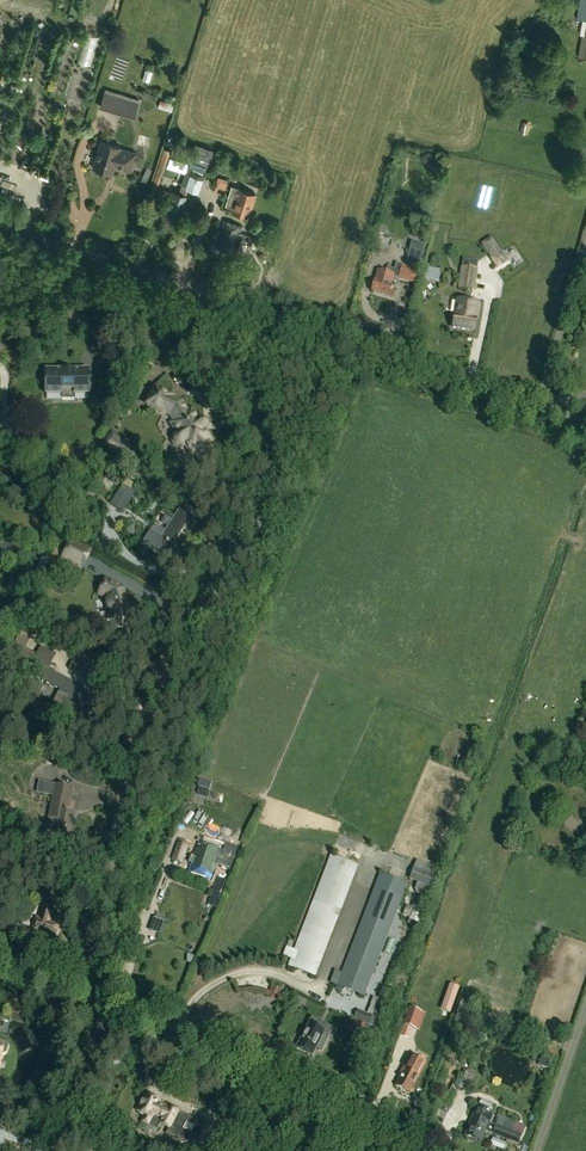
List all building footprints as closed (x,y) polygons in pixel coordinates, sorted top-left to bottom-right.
[(584,36),(582,36),(578,58),(585,60),(585,24),(584,36)] [(139,102),(104,91),(99,108),(134,119),(139,102)] [(177,104),(179,97),(169,94),(167,102),(177,104)] [(526,135),(529,123),(522,122),(520,133),(526,135)] [(147,126),(144,134),(153,138),(156,130),(147,126)] [(207,140),(207,151),(218,151),(218,140),(207,140)] [(96,169),(95,172),(103,174),(103,172),(113,175),(115,168),(131,173),(136,154),(120,150),(121,148),(101,142),(93,169),(96,169)] [(164,149),(150,192),(156,194),(162,172),(163,173),(170,151),(164,149)] [(190,175),(185,189),(199,193),(203,180),(202,179),(205,170),(204,170),(208,159),(196,156),(192,168),(193,168),(191,175),(190,175)] [(218,178),(216,185),(225,188),(228,180),(218,178)] [(232,208),(230,211),(249,217),(256,195),(231,186),(224,206),(232,208)] [(188,199),(173,194),(161,190),(161,191),(158,190),(156,196),(171,201),(165,219),(179,224),(188,199)] [(267,225),(254,221),(250,232),(264,236),(267,225)] [(243,234),(238,232),(239,227),(224,222),(216,247),(237,254),(243,234)] [(385,235),(387,228),(380,226),(378,233),(385,235)] [(255,246),(258,235),(251,233),(248,244),(255,246)] [(481,244),(490,258),(489,258),(497,270),(509,262),(501,250),(501,251),(491,237),(481,244)] [(409,249),(407,256),(421,260),(423,253),(409,249)] [(460,267),(457,289),(475,292),(478,269),(477,269),(478,261),(463,259),(462,267),(460,267)] [(389,297),(391,291),(392,287),(395,288),(398,279),(414,283),(419,266),(403,261),(402,265),(396,263),(393,276),(378,271),(376,280),(377,281),(373,292),(389,297)] [(440,271),(427,268),(424,280),(438,282),(440,271)] [(480,305),(457,301),(452,329),(474,333),(480,305)] [(165,351),(169,360),(175,357),(171,349),(165,351)] [(62,371),(46,371),(46,395),(62,395),(62,390),(74,390),(74,395),(89,395),(89,370),(73,371),(74,372),(62,372),(62,371)] [(181,432),(177,435),(176,436),(175,436),(175,437),(174,438),(174,439),(174,440),(174,441),(174,443),(175,444),(176,445),(177,446),(178,446),(179,446),(180,447),(181,447),(182,446),(184,446),(190,455),(193,453),(197,459),(198,467),(199,467),(199,468),(200,469),(200,470),(201,471),(202,472),(203,473),(204,474),(206,474),(207,474),(208,474),(210,474),(211,473),(212,472),(213,471),(214,470),(214,469),(215,468),(215,466),(216,466),(215,454),(209,444),(212,442),(204,431),(205,430),(206,429),(206,428),(206,427),(206,426),(206,425),(206,424),(205,423),(204,422),(203,422),(202,422),(201,422),(200,422),(199,423),(191,411),(188,414),(182,404),(172,399),(172,398),(156,390),(148,406),(164,414),(165,413),(171,416),(181,432)] [(125,458),(131,449),(113,432),(104,446),(125,458)] [(109,492),(114,484),(115,484),(116,482),(115,481),(107,476),(106,476),(105,478),(106,479),(101,486),(109,492)] [(123,513),(133,494),(120,487),(110,506),(123,513)] [(193,515),(181,508),(161,538),(151,531),(144,542),(165,557),(193,515)] [(20,554),(22,547),(2,541),(0,547),(0,548),(5,549),(5,550),(20,554)] [(81,568),(86,559),(66,548),(61,556),(81,568)] [(122,589),(106,581),(99,595),(108,599),(107,603),(107,606),(109,610),(112,612),(107,621),(121,628),(129,612),(122,589)] [(76,684),(48,670),(56,654),(41,646),(31,664),(41,669),(36,679),(61,691),(59,694),(68,698),(65,706),(70,709),(67,715),(78,720),(90,696),(74,688),(76,684)] [(54,835),(71,838),(75,814),(68,813),(72,788),(39,782),(37,793),(52,796),(48,819),(50,819),(48,832),(54,833),(54,835)] [(198,796),(207,799),(210,790),(201,787),(198,796)] [(201,810),(189,806),(181,827),(194,831),(201,810)] [(177,843),(171,860),(182,864),(188,848),(189,848),(191,843),(184,841),(182,845),(177,843)] [(222,849),(198,843),(187,872),(211,881),(222,849)] [(288,967),(315,977),(358,866),(331,855),(288,967)] [(18,874),(28,889),(37,884),(27,868),(18,874)] [(426,868),(419,889),(426,892),(434,870),(426,868)] [(337,985),(364,996),(407,885),(380,874),(339,978),(333,975),(330,983),(337,985)] [(212,886),(209,896),(216,898),(219,889),(212,886)] [(45,934),(55,937),(58,927),(48,924),(54,906),(44,903),(39,918),(36,917),(32,932),(44,936),(45,934)] [(410,918),(409,920),(418,924),(421,916),(417,915),(412,912),(410,912),(412,908),(406,906),(403,915),(410,918)] [(160,909),(155,922),(166,927),(172,914),(160,909)] [(272,985),(266,997),(276,1002),(282,990),(272,985)] [(450,1011),(458,989),(449,986),(441,1008),(450,1011)] [(374,1029),(386,991),(382,990),(379,999),(376,999),(374,1005),(371,1004),(367,1014),(357,1010),(354,1020),(367,1025),(365,1031),(369,1032),(371,1028),(374,1029)] [(456,1014),(465,1017),(467,1018),(472,1005),(461,1001),(456,1014)] [(402,1025),(412,1028),(418,1011),(408,1008),(402,1025)] [(296,1048),(313,1056),(325,1032),(309,1024),(296,1048)] [(409,1094),(418,1078),(426,1063),(411,1055),(399,1077),(400,1077),(395,1087),(409,1094)] [(545,1058),(542,1067),(548,1068),(551,1059),(545,1058)] [(465,1073),(459,1088),(468,1092),(474,1077),(465,1073)] [(179,1111),(146,1096),(138,1112),(145,1116),(142,1122),(158,1130),(161,1123),(169,1127),(166,1134),(186,1145),(187,1142),(194,1145),(193,1149),(197,1150),(207,1150),(218,1130),(206,1124),(205,1126),(178,1113),(179,1111)] [(489,1124),(493,1114),(476,1107),(464,1137),(469,1139),(468,1140),(469,1142),(474,1144),(476,1143),(477,1142),(481,1143),(486,1132),(492,1134),(491,1135),(508,1141),(514,1127),(521,1129),(522,1125),(515,1123),(516,1122),(496,1115),(495,1119),(497,1120),(495,1127),(489,1124)]
